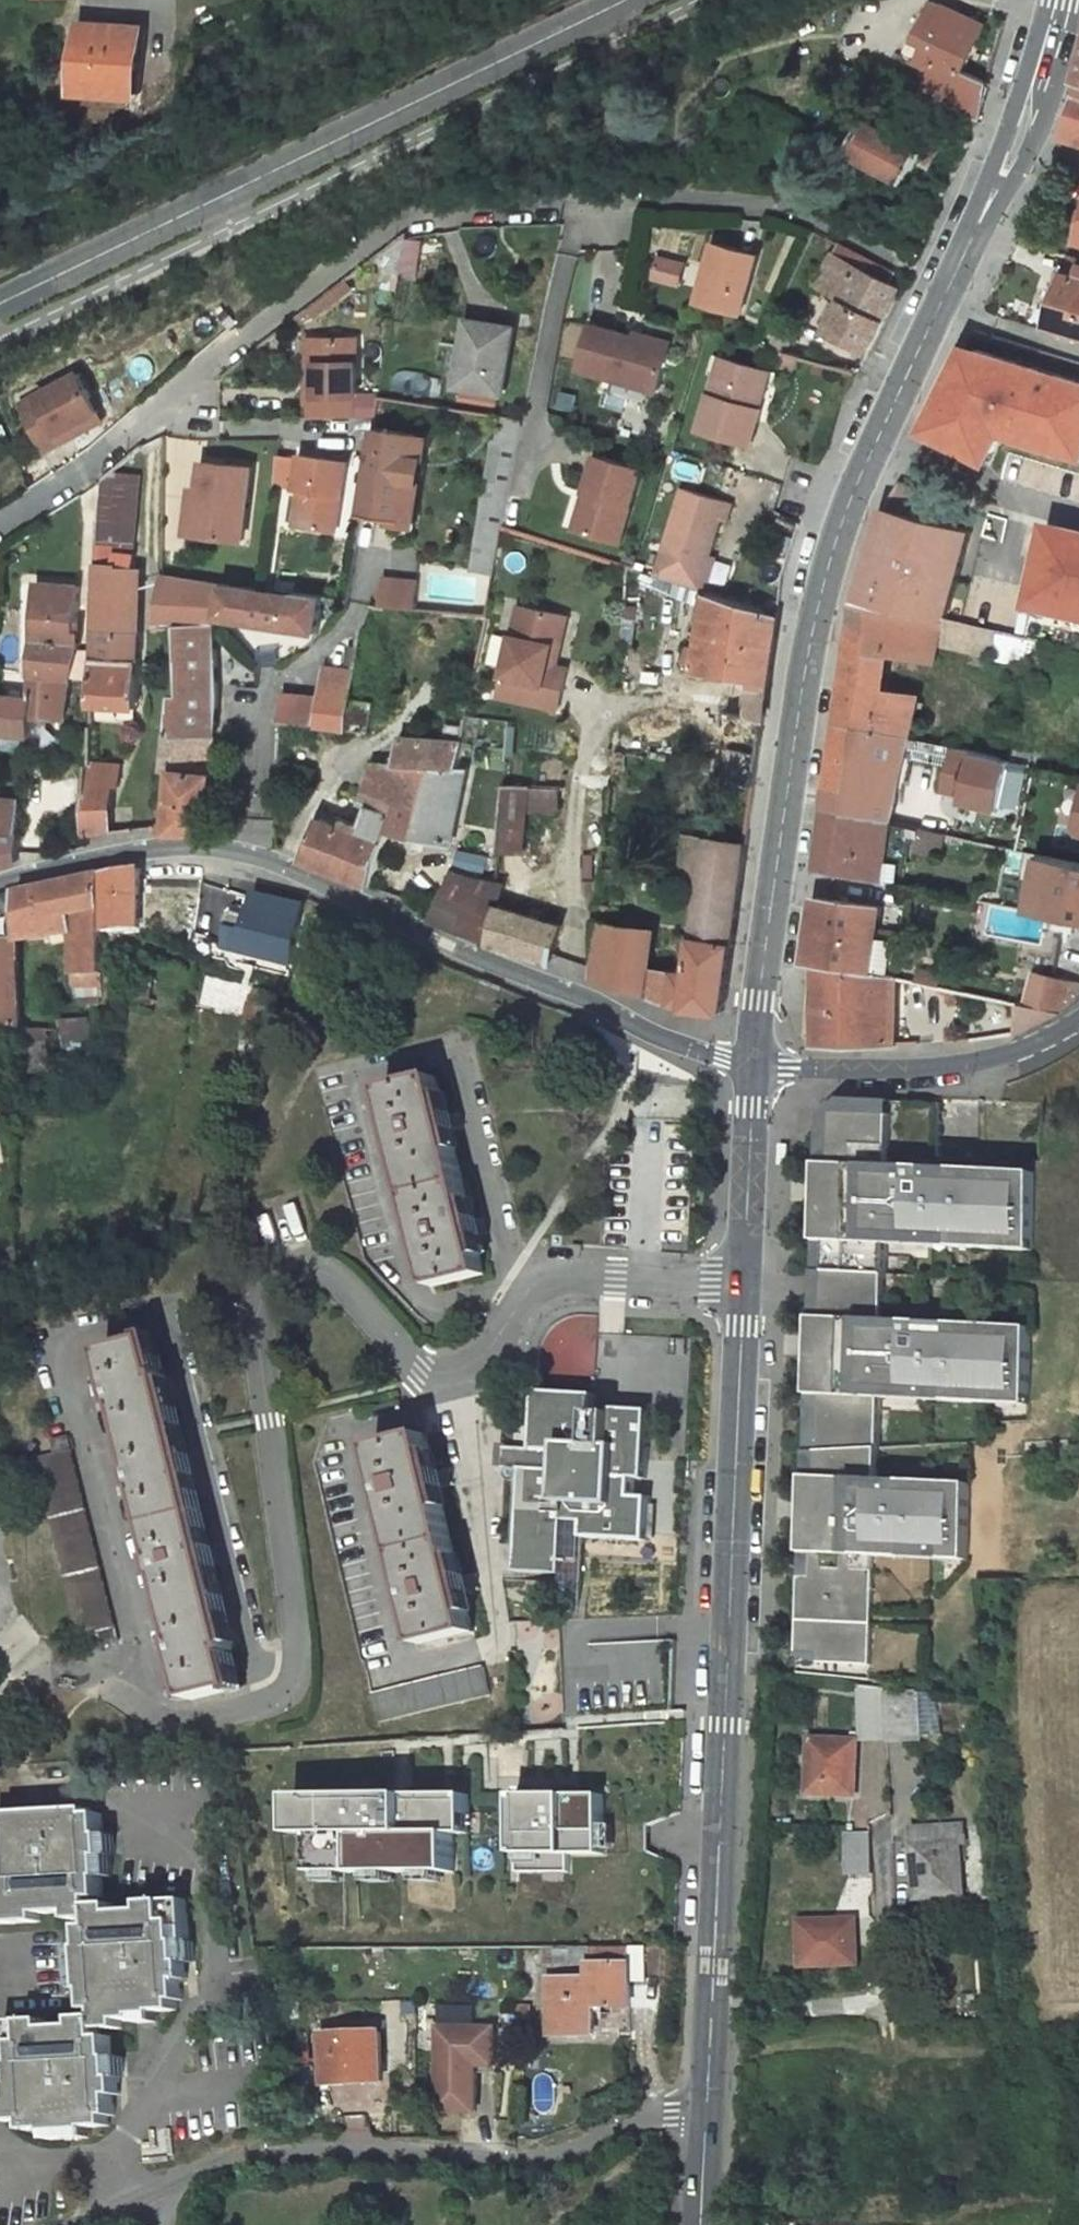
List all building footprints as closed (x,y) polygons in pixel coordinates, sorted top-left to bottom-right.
[(921,90),(979,118),(989,81),(963,69),(984,23),(934,0),(931,0),(922,21),(932,26),(923,44),(916,62),(931,69),(921,90)] [(914,39),(923,44),(932,26),(922,21),(914,39)] [(139,92),(144,28),(84,23),(79,88),(139,92)] [(1075,97),(1073,96),(1061,138),(1078,144),(1078,98),(1075,97)] [(849,151),(907,181),(916,163),(927,168),(939,144),(916,132),(918,128),(877,106),(869,121),(865,119),(849,151)] [(714,241),(704,278),(709,279),(703,301),(742,312),(759,253),(714,241)] [(837,243),(818,283),(843,296),(858,266),(890,282),(894,272),(837,243)] [(660,254),(654,280),(683,286),(689,260),(660,254)] [(1051,324),(1078,333),(1078,258),(1072,256),(1051,324)] [(843,296),(826,330),(868,350),(899,286),(890,282),(858,266),(843,296)] [(502,393),(514,327),(468,319),(457,385),(502,393)] [(594,322),(581,367),(659,391),(670,354),(636,343),(638,335),(594,322)] [(670,354),(674,340),(640,330),(638,335),(636,343),(670,354)] [(786,339),(775,336),(772,344),(772,346),(784,350),(784,348),(786,339)] [(1078,453),(1078,369),(963,338),(936,439),(1005,458),(1012,435),(1078,453)] [(316,365),(316,395),(313,395),(312,418),(353,418),(353,395),(357,395),(357,341),(312,341),(312,365),(316,365)] [(765,371),(723,358),(702,428),(753,444),(764,407),(763,407),(755,405),(765,371)] [(773,373),(765,371),(755,405),(763,407),(773,373)] [(51,441),(85,417),(62,382),(9,418),(37,461),(55,448),(51,441)] [(419,434),(376,428),(362,513),(405,520),(412,480),(419,481),(423,457),(415,456),(419,434)] [(412,480),(405,520),(417,522),(431,436),(419,434),(415,456),(423,457),(419,481),(412,480)] [(487,616),(519,443),(492,438),(464,589),(394,583),(384,587),(381,605),(487,616)] [(302,487),(297,524),(337,529),(348,461),(303,454),(298,487),(302,487)] [(620,542),(643,467),(598,454),(587,491),(592,492),(581,530),(620,542)] [(297,458),(279,457),(277,486),(295,488),(297,458)] [(207,463),(198,533),(245,539),(254,468),(207,463)] [(920,490),(898,484),(887,506),(859,601),(946,621),(972,529),(914,514),(920,490)] [(733,503),(683,488),(657,575),(700,589),(701,587),(711,555),(721,519),(728,521),(733,503)] [(587,491),(576,529),(581,530),(592,492),(587,491)] [(1078,628),(1078,535),(1054,530),(1038,620),(1078,628)] [(701,587),(707,589),(717,557),(711,555),(701,587)] [(143,570),(96,564),(95,587),(95,592),(142,592),(143,570)] [(163,574),(157,626),(178,626),(214,625),(216,614),(219,615),(225,585),(163,574)] [(80,586),(37,583),(35,618),(37,618),(36,638),(75,643),(80,586)] [(20,613),(31,613),(31,585),(19,585),(20,613)] [(219,616),(318,630),(323,594),(294,590),(294,594),(225,585),(219,615),(219,616)] [(93,646),(93,654),(132,658),(132,634),(141,634),(142,592),(95,592),(93,646)] [(685,648),(682,664),(731,675),(769,684),(778,615),(709,592),(698,651),(685,648)] [(937,644),(991,656),(997,632),(946,621),(859,601),(841,721),(909,736),(919,700),(870,690),(874,650),(933,662),(937,644)] [(562,614),(523,604),(500,693),(558,708),(568,668),(556,665),(550,663),(562,614)] [(569,615),(562,614),(550,663),(556,665),(569,615)] [(215,735),(216,682),(214,625),(178,626),(183,696),(176,696),(173,733),(215,735)] [(178,626),(157,626),(159,696),(160,696),(159,731),(168,732),(173,733),(176,696),(183,696),(178,626)] [(1006,633),(998,657),(1021,664),(1028,641),(1006,633)] [(132,634),(132,658),(141,658),(141,634),(132,634)] [(30,674),(33,674),(70,679),(80,643),(75,643),(36,638),(34,638),(30,674)] [(93,654),(92,705),(139,707),(141,658),(132,658),(93,654)] [(318,711),(281,705),(280,720),(348,727),(352,698),(356,671),(325,667),(319,698),(318,711)] [(29,734),(32,716),(63,718),(68,684),(70,679),(33,674),(30,697),(0,694),(0,732),(29,734)] [(731,675),(726,708),(765,715),(769,684),(731,675)] [(319,698),(282,694),(281,705),(318,711),(319,698)] [(348,727),(369,731),(373,702),(352,698),(348,727)] [(726,708),(717,761),(680,752),(678,764),(715,774),(716,776),(755,785),(765,715),(726,708)] [(79,718),(87,718),(87,714),(86,710),(82,709),(80,710),(78,714),(79,718)] [(831,790),(894,802),(909,736),(841,721),(831,790)] [(465,727),(446,726),(443,741),(400,737),(398,763),(373,761),(360,803),(367,806),(362,822),(345,816),(341,826),(320,818),(303,858),(369,886),(390,830),(389,830),(399,802),(421,806),(429,767),(460,769),(460,768),(465,727)] [(175,772),(169,832),(206,833),(215,773),(215,735),(173,733),(168,732),(166,771),(175,772)] [(962,767),(970,769),(975,751),(918,738),(915,758),(962,767)] [(80,741),(80,754),(94,754),(94,741),(80,741)] [(615,762),(625,763),(626,753),(616,750),(615,762)] [(87,835),(111,831),(112,819),(113,804),(115,786),(121,786),(123,764),(94,762),(94,764),(91,764),(87,835)] [(390,830),(449,842),(466,768),(460,768),(460,769),(429,767),(421,806),(399,802),(389,830),(390,830)] [(970,769),(962,767),(960,775),(969,777),(970,769)] [(500,851),(524,854),(529,784),(506,782),(500,851)] [(891,823),(894,802),(831,790),(828,809),(891,823)] [(21,860),(23,800),(0,800),(0,866),(21,860)] [(820,868),(882,880),(891,823),(828,809),(820,868)] [(993,820),(959,811),(953,836),(988,844),(993,820)] [(129,816),(112,819),(116,840),(133,837),(129,816)] [(909,826),(891,823),(882,880),(900,884),(909,826)] [(686,834),(685,885),(701,885),(698,909),(737,915),(747,843),(686,834)] [(489,874),(493,856),(458,847),(453,865),(489,874)] [(105,930),(139,927),(142,868),(105,873),(105,930)] [(494,905),(504,880),(471,875),(453,868),(429,918),(484,940),(494,905)] [(74,979),(104,979),(104,939),(105,930),(105,873),(50,886),(51,936),(73,933),(74,979)] [(20,942),(22,941),(51,936),(50,886),(19,893),(20,942)] [(305,903),(255,892),(250,916),(236,913),(233,916),(232,920),(232,924),(226,949),(291,964),(305,903)] [(22,1031),(22,941),(20,942),(19,893),(0,899),(0,1031),(22,1031)] [(876,938),(880,908),(816,897),(806,962),(816,963),(885,974),(895,975),(900,940),(876,938)] [(650,967),(655,929),(608,921),(610,906),(601,904),(595,977),(685,1007),(724,1012),(735,932),(718,931),(717,936),(700,934),(699,938),(694,937),(689,973),(650,967)] [(560,925),(494,905),(484,940),(550,962),(560,925)] [(698,909),(694,937),(699,938),(700,934),(717,936),(718,931),(735,932),(737,915),(698,909)] [(182,928),(168,925),(165,938),(185,942),(187,935),(181,934),(182,928)] [(885,974),(816,963),(816,1044),(884,1044),(885,974)] [(895,975),(885,974),(884,1044),(895,1044),(895,975)] [(1052,977),(1043,1008),(1059,1012),(1075,1000),(1078,992),(1078,984),(1052,977)] [(74,979),(74,997),(103,998),(104,979),(74,979)] [(1021,1003),(1017,1033),(1019,1032),(1059,1012),(1043,1008),(1021,1003)] [(59,1047),(86,1048),(86,1018),(59,1018),(59,1047)] [(440,1075),(385,1088),(434,1287),(488,1274),(440,1075)] [(939,1157),(940,1104),(844,1100),(824,1120),(818,1272),(888,1274),(888,1246),(1033,1250),(1037,1161),(939,1157)] [(888,1274),(818,1272),(811,1452),(880,1448),(882,1399),(1028,1405),(1031,1327),(886,1322),(888,1274)] [(695,1329),(682,1328),(681,1339),(694,1340),(695,1329)] [(156,1338),(108,1349),(122,1408),(125,1407),(140,1468),(137,1469),(142,1491),(145,1490),(161,1557),(158,1558),(164,1580),(167,1579),(182,1641),(178,1641),(192,1698),(241,1686),(231,1651),(236,1649),(169,1374),(165,1374),(156,1338)] [(595,1393),(536,1390),(532,1449),(543,1449),(542,1469),(523,1467),(516,1569),(562,1572),(566,1519),(584,1520),(584,1534),(647,1538),(649,1497),(632,1496),(634,1477),(645,1478),(650,1410),(615,1407),(614,1413),(594,1412),(595,1393)] [(427,1433),(375,1446),(422,1643),(476,1631),(427,1433)] [(70,1435),(54,1439),(58,1453),(40,1458),(82,1634),(100,1630),(104,1644),(121,1640),(70,1435)] [(880,1448),(811,1452),(797,1674),(867,1678),(874,1560),(964,1565),(969,1500),(877,1494),(880,1448)] [(487,1665),(373,1691),(380,1720),(494,1694),(487,1665)] [(892,1734),(892,1692),(862,1691),(861,1734),(892,1734)] [(905,1734),(904,1692),(892,1692),(892,1734),(905,1734)] [(931,1693),(904,1692),(905,1734),(930,1735),(931,1693)] [(850,1791),(850,1741),(812,1741),(812,1791),(850,1791)] [(616,1856),(616,1794),(517,1795),(517,1873),(574,1873),(574,1856),(616,1856)] [(504,1796),(436,1799),(440,1871),(509,1867),(504,1796)] [(9,1813),(10,1819),(0,1819),(0,1829),(1,1840),(0,1840),(0,1861),(4,1861),(5,1881),(0,1881),(0,1922),(41,1920),(41,1911),(72,1910),(73,1918),(95,1917),(95,1925),(85,1925),(87,1946),(84,1946),(86,1989),(89,1988),(90,2008),(100,2008),(100,2017),(79,2018),(80,2025),(48,2027),(47,2020),(26,2022),(27,2041),(17,2042),(19,2062),(15,2062),(17,2083),(13,2083),(15,2099),(6,2100),(7,2121),(27,2119),(28,2130),(49,2128),(50,2131),(90,2128),(90,2125),(111,2124),(111,2114),(116,2114),(115,2093),(122,2093),(121,2076),(117,2076),(116,2055),(112,2055),(111,2036),(101,2037),(101,2028),(123,2027),(123,2018),(139,2018),(139,2013),(159,2012),(159,2009),(179,2008),(179,1999),(183,1999),(182,1978),(188,1978),(188,1961),(183,1961),(182,1940),(180,1940),(179,1920),(170,1920),(169,1900),(146,1901),(147,1910),(116,1911),(115,1903),(95,1905),(94,1896),(104,1895),(103,1876),(105,1876),(104,1855),(108,1855),(108,1834),(104,1834),(103,1813),(92,1813),(92,1808),(9,1813)] [(913,1899),(958,1899),(959,1830),(914,1829),(913,1899)] [(870,1869),(870,1836),(840,1835),(841,1868),(870,1869)] [(800,1964),(854,1965),(853,1920),(800,1919),(800,1964)] [(590,1965),(590,1979),(552,1978),(551,2033),(595,2033),(595,2004),(630,2004),(631,1945),(571,1945),(571,1966),(590,1965)] [(438,2110),(476,2110),(476,2071),(476,2064),(495,2064),(496,2027),(439,2026),(438,2110)] [(381,2033),(323,2034),(324,2082),(383,2080),(381,2033)]
